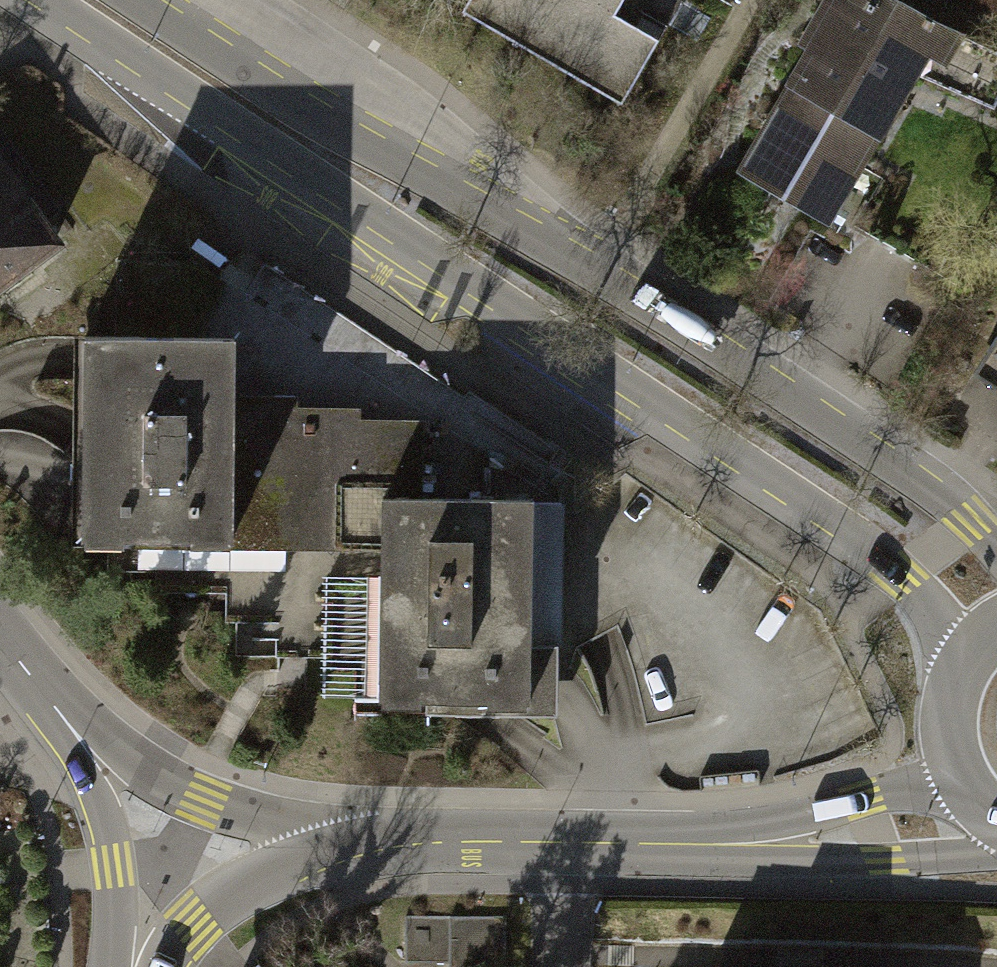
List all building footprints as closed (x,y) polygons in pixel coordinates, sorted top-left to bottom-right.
[(463,13),(621,105),(658,40),(646,33),(615,15),(623,0),(471,0),(463,13)] [(864,0),(842,0),(738,174),(842,236),(952,52),(864,0)] [(0,173),(0,286),(54,246),(0,173)] [(979,372),(996,384),(996,345),(979,372)] [(227,349),(77,349),(76,474),(76,546),(355,547),(355,505),(415,505),(415,424),(352,424),(352,413),(289,413),(289,401),(227,401),(227,349)] [(415,505),(355,505),(355,547),(354,713),(547,714),(548,650),(522,649),(523,506),(415,505)] [(408,917),(407,962),(416,962),(450,963),(450,966),(480,966),(481,956),(506,957),(506,919),(408,917)]
